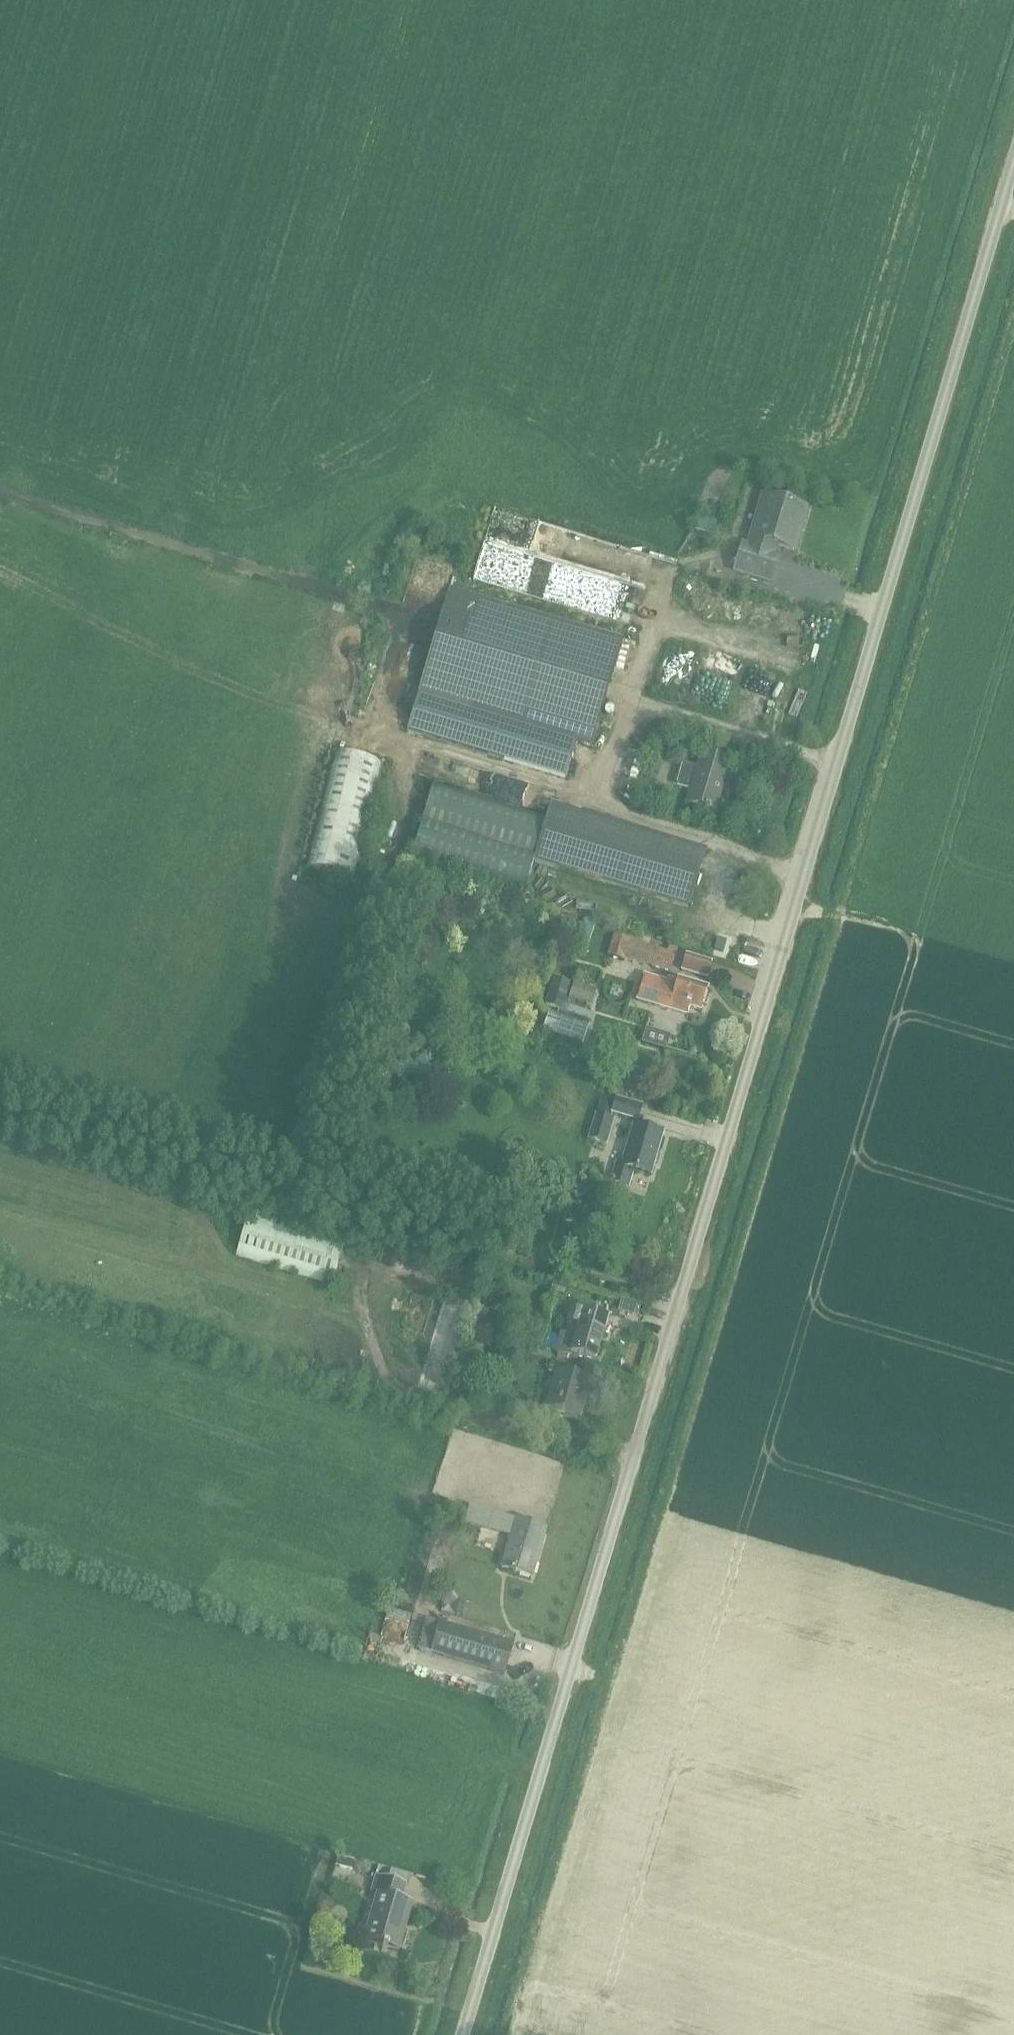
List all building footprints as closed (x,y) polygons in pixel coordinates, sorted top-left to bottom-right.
[(740,546),(733,569),(773,580),(779,557),(774,555),(777,544),(794,549),(806,509),(762,497),(747,549),(740,546)] [(699,517),(695,531),(713,537),(717,522),(699,517)] [(451,587),(407,732),(559,779),(570,740),(591,747),(624,640),(501,602),(451,587)] [(337,753),(309,868),(353,878),(381,763),(337,753)] [(689,790),(685,804),(716,813),(730,764),(700,754),(696,769),(682,764),(676,786),(689,790)] [(535,863),(688,909),(706,850),(551,803),(547,815),(434,781),(412,859),(528,892),(535,863)] [(323,873),(319,886),(327,889),(331,876),(323,873)] [(406,874),(402,884),(412,887),(415,877),(406,874)] [(427,907),(431,916),(445,908),(461,905),(460,895),(441,899),(427,907)] [(614,938),(609,957),(618,959),(623,961),(628,942),(623,941),(614,938)] [(717,939),(714,952),(724,954),(727,942),(717,939)] [(655,948),(651,966),(671,971),(675,957),(678,948),(668,946),(667,951),(657,949),(655,948)] [(685,954),(680,971),(707,979),(712,962),(685,954)] [(644,974),(637,1000),(688,1014),(690,1007),(702,1011),(709,987),(677,978),(677,979),(668,976),(667,980),(644,974)] [(590,1025),(588,1024),(589,1020),(590,1021),(593,1013),(565,1003),(570,982),(553,977),(545,1005),(559,1008),(558,1010),(560,1010),(559,1013),(550,1010),(543,1030),(584,1044),(590,1025)] [(574,982),(569,997),(580,1001),(585,986),(574,982)] [(601,1096),(596,1113),(595,1113),(588,1140),(607,1146),(615,1120),(611,1119),(612,1113),(639,1120),(643,1106),(615,1098),(615,1099),(601,1096)] [(650,1175),(662,1135),(637,1127),(625,1166),(618,1164),(613,1183),(629,1188),(634,1171),(650,1175)] [(237,1254),(333,1283),(346,1240),(249,1211),(237,1254)] [(443,1294),(421,1371),(416,1388),(449,1397),(457,1371),(477,1303),(489,1270),(395,1242),(383,1276),(422,1289),(422,1287),(443,1294)] [(605,1330),(598,1328),(601,1317),(576,1310),(572,1325),(578,1327),(575,1336),(561,1332),(555,1349),(573,1354),(574,1352),(596,1358),(605,1330)] [(577,1422),(589,1381),(558,1372),(546,1414),(577,1422)] [(532,1577),(545,1529),(516,1521),(503,1568),(532,1577)] [(445,1608),(440,1611),(455,1617),(466,1610),(459,1599),(458,1600),(448,1606),(445,1608)] [(388,1609),(385,1619),(408,1625),(410,1615),(388,1609)] [(416,1649),(431,1654),(504,1674),(512,1645),(440,1624),(425,1620),(416,1649)] [(338,1856),(335,1866),(352,1871),(355,1862),(338,1856)] [(358,1934),(356,1939),(400,1952),(414,1903),(407,1900),(402,1899),(406,1885),(407,1884),(375,1875),(375,1876),(370,1892),(376,1893),(364,1936),(358,1934)]
